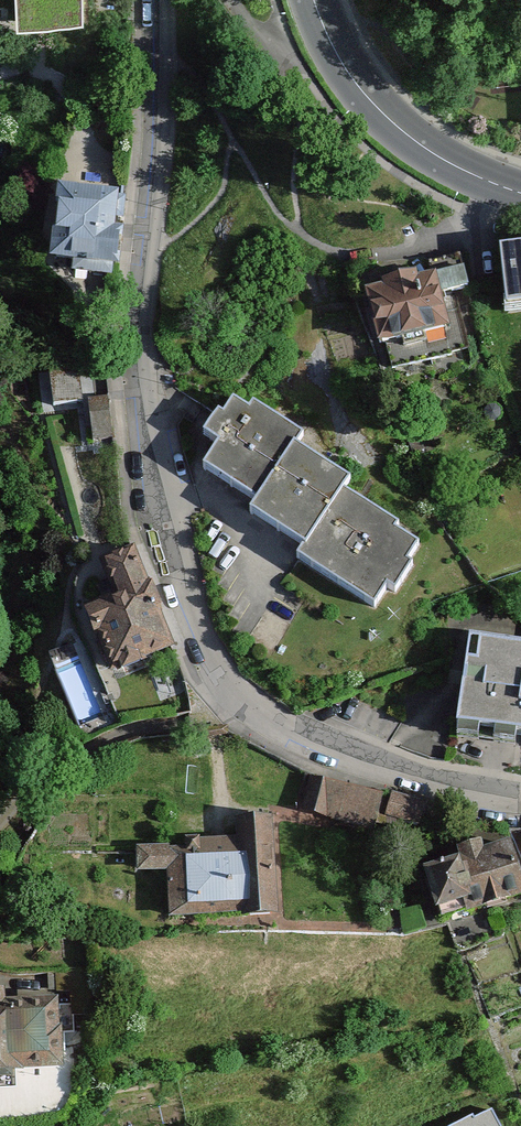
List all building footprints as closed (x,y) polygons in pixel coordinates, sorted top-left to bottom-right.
[(16,26),(85,24),(84,0),(15,0),(16,26)] [(43,165),(45,268),(116,266),(116,166),(43,165)] [(501,250),(508,312),(520,310),(520,248),(501,250)] [(449,259),(352,282),(374,376),(471,353),(449,259)] [(86,398),(84,371),(56,374),(59,400),(86,398)] [(113,391),(93,394),(99,437),(119,434),(113,391)] [(287,444),(292,436),(227,398),(186,465),(251,504),(287,444)] [(345,491),(350,482),(287,444),(251,504),(246,512),(305,550),(299,560),(375,611),(421,544),(345,491)] [(112,587),(84,598),(111,667),(172,643),(132,541),(100,554),(112,587)] [(456,642),(444,731),(520,741),(520,651),(456,642)] [(381,794),(310,775),(300,811),(372,829),(381,794)] [(183,844),(138,844),(138,868),(170,868),(170,914),(273,913),(272,813),(236,813),(236,836),(183,836),(183,844)] [(423,861),(444,916),(520,887),(520,858),(510,829),(423,861)] [(0,981),(0,1081),(19,1080),(19,1068),(64,1065),(59,989),(4,993),(3,981),(0,981)] [(474,1125),(505,1125),(500,1114),(474,1125)]
